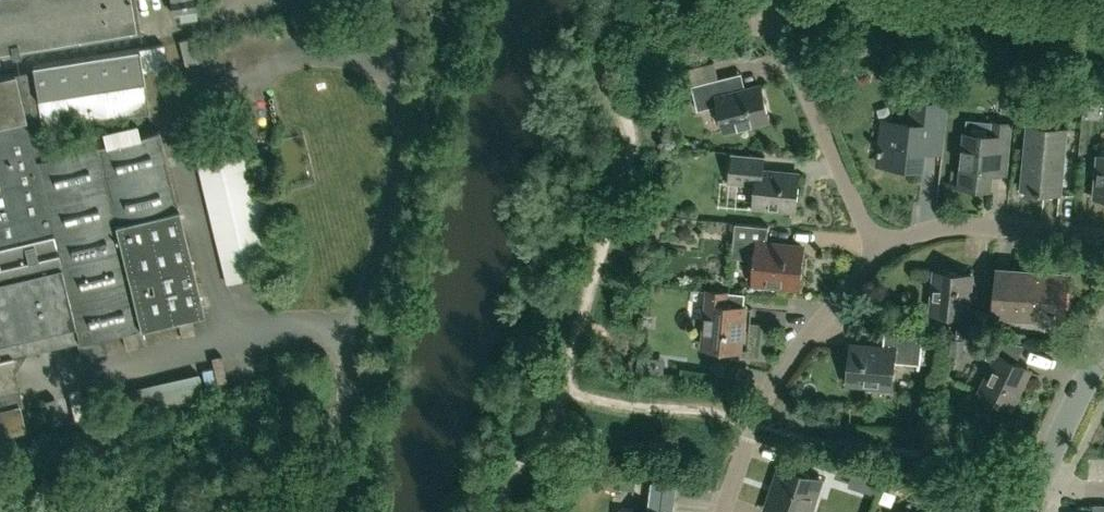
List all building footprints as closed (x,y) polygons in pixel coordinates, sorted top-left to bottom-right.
[(137,30),(133,0),(0,0),(0,52),(137,30)] [(172,14),(196,10),(195,0),(169,0),(172,14)] [(0,75),(0,431),(24,425),(18,403),(21,402),(10,355),(74,340),(77,356),(103,350),(100,334),(118,329),(122,346),(191,330),(187,314),(199,311),(157,130),(137,135),(134,122),(95,132),(98,145),(66,152),(57,144),(38,127),(145,110),(138,70),(168,65),(164,44),(135,48),(29,65),(29,68),(0,75)] [(730,93),(726,77),(692,85),(699,110),(719,105),(726,131),(770,120),(761,85),(730,93)] [(942,138),(945,105),(913,101),(911,124),(883,121),(879,162),(923,167),(926,136),(942,138)] [(1007,156),(1010,123),(991,122),(990,135),(964,132),(959,184),(990,187),(993,155),(1007,156)] [(1060,194),(1067,129),(1027,125),(1021,190),(1060,194)] [(283,270),(252,145),(240,148),(195,159),(226,284),(283,270)] [(796,208),(799,175),(764,171),(765,155),(731,152),(728,183),(756,185),(754,204),(796,208)] [(948,190),(945,206),(960,208),(963,192),(948,190)] [(799,285),(802,247),(767,244),(769,226),(736,222),(733,252),(756,254),(754,281),(799,285)] [(980,339),(983,311),(967,309),(970,273),(937,270),(933,313),(959,315),(957,337),(980,339)] [(1064,313),(1067,274),(1037,271),(1036,276),(998,272),(994,314),(1030,317),(1031,304),(1042,306),(1042,311),(1064,313)] [(741,350),(745,306),(725,305),(726,292),(709,290),(706,326),(704,347),(741,350)] [(921,363),(924,334),(890,331),(888,349),(852,345),(849,382),(892,386),(894,360),(921,363)] [(1012,406),(1030,369),(1014,362),(1023,343),(995,341),(987,358),(994,361),(980,391),(1012,406)] [(119,414),(203,395),(198,372),(114,392),(119,414)] [(823,479),(782,465),(775,484),(781,486),(772,511),(812,511),(823,479)]
